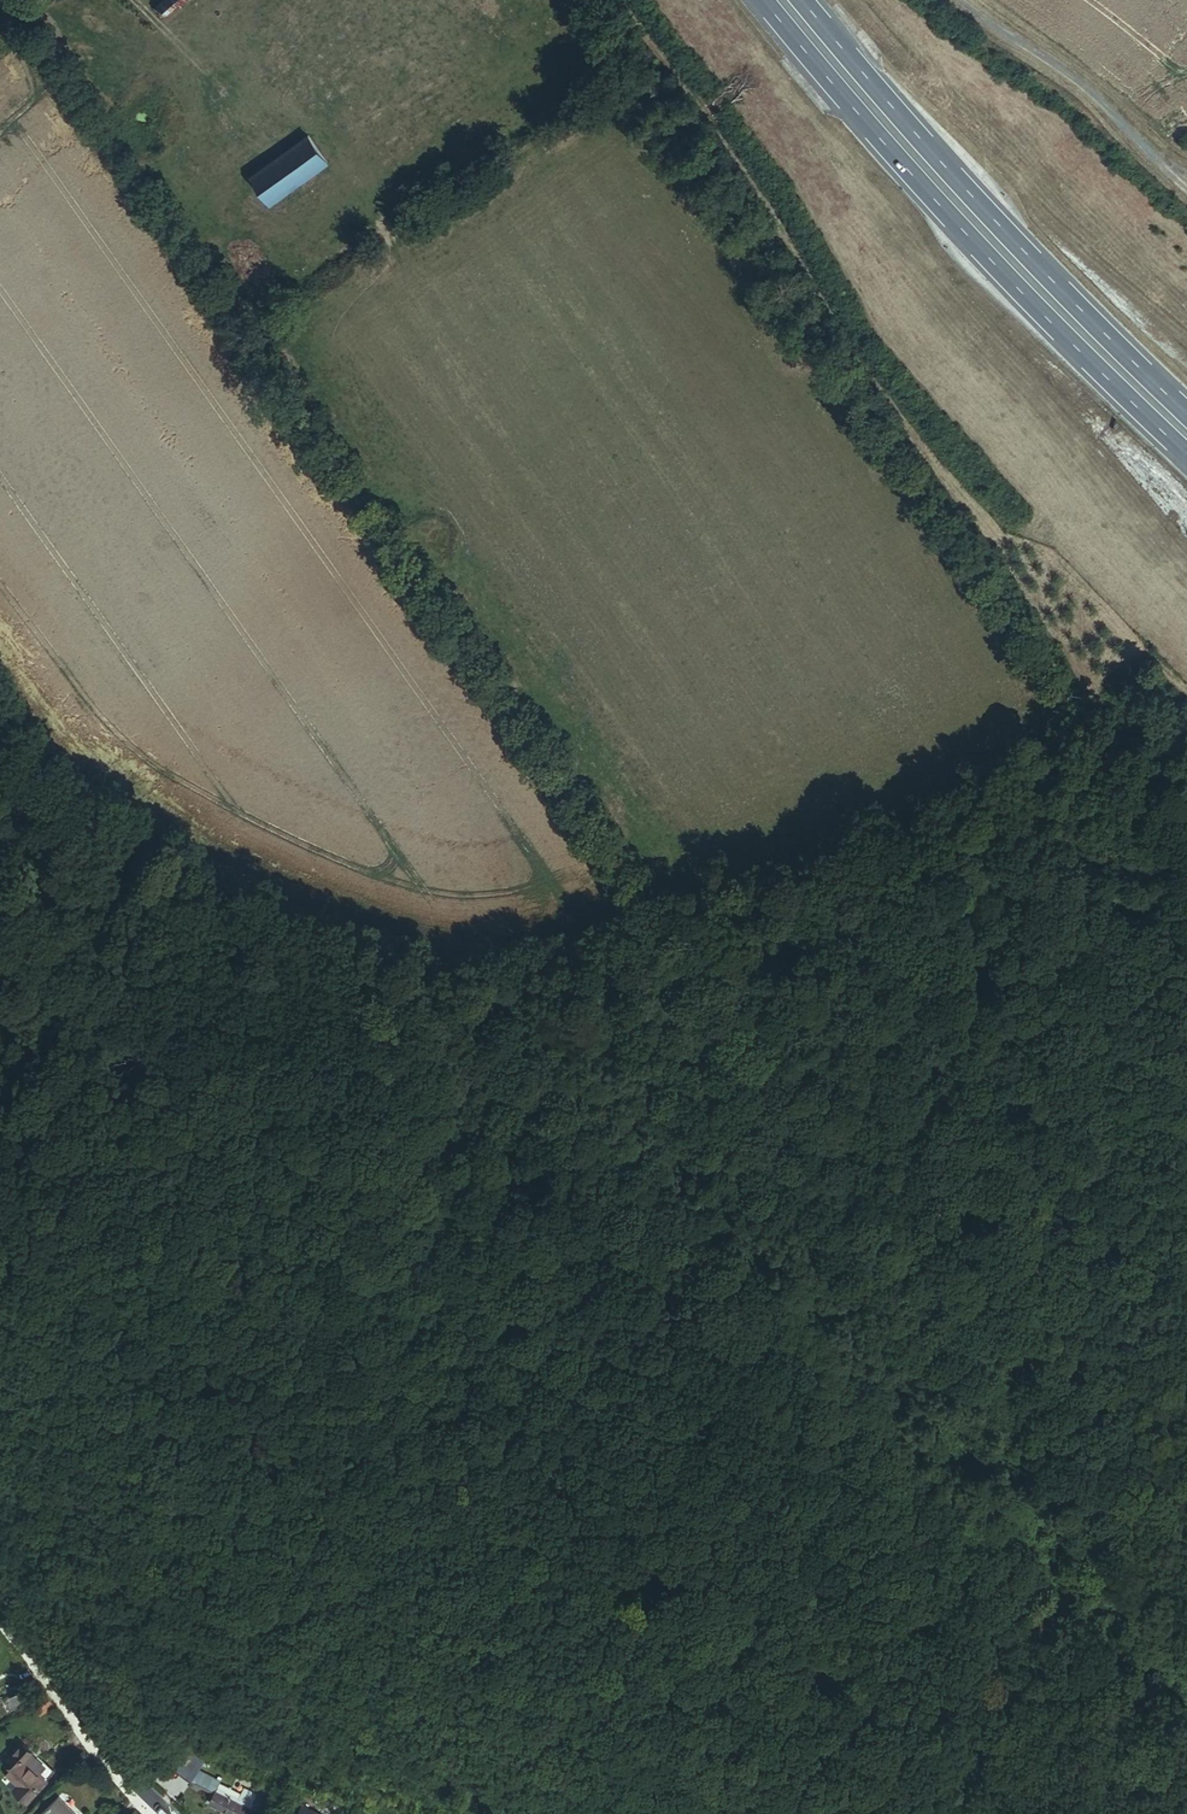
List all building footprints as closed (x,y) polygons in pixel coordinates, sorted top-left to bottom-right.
[(149,10),(158,21),(181,0),(160,0),(149,10)] [(323,168),(303,141),(243,182),(261,210),(323,168)] [(207,1764),(211,1757),(179,1737),(167,1748),(196,1770),(207,1764)] [(43,1765),(8,1739),(0,1750),(0,1758),(4,1761),(0,1768),(0,1770),(10,1778),(6,1785),(20,1796),(43,1765)] [(232,1779),(211,1765),(200,1782),(229,1802),(238,1792),(253,1799),(265,1778),(254,1771),(248,1778),(240,1772),(232,1779)] [(87,1811),(89,1809),(59,1784),(36,1813),(39,1813),(49,1813),(50,1813),(52,1813),(85,1813),(87,1811)] [(324,1807),(289,1790),(277,1813),(278,1813),(320,1813),(324,1807)]
